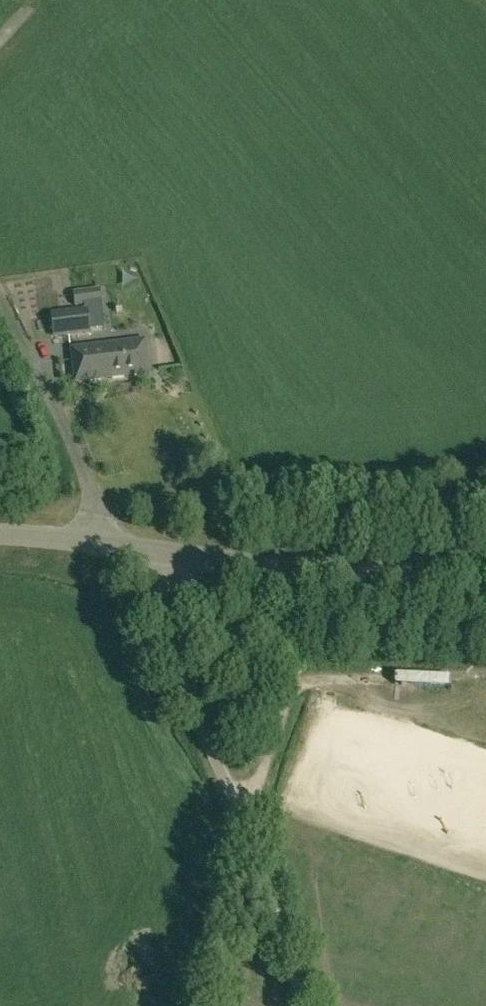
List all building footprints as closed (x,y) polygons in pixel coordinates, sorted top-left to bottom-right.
[(100,289),(74,292),(75,307),(102,304),(100,289)] [(52,314),(55,336),(90,332),(87,310),(52,314)] [(148,373),(144,342),(72,350),(76,381),(148,373)]
